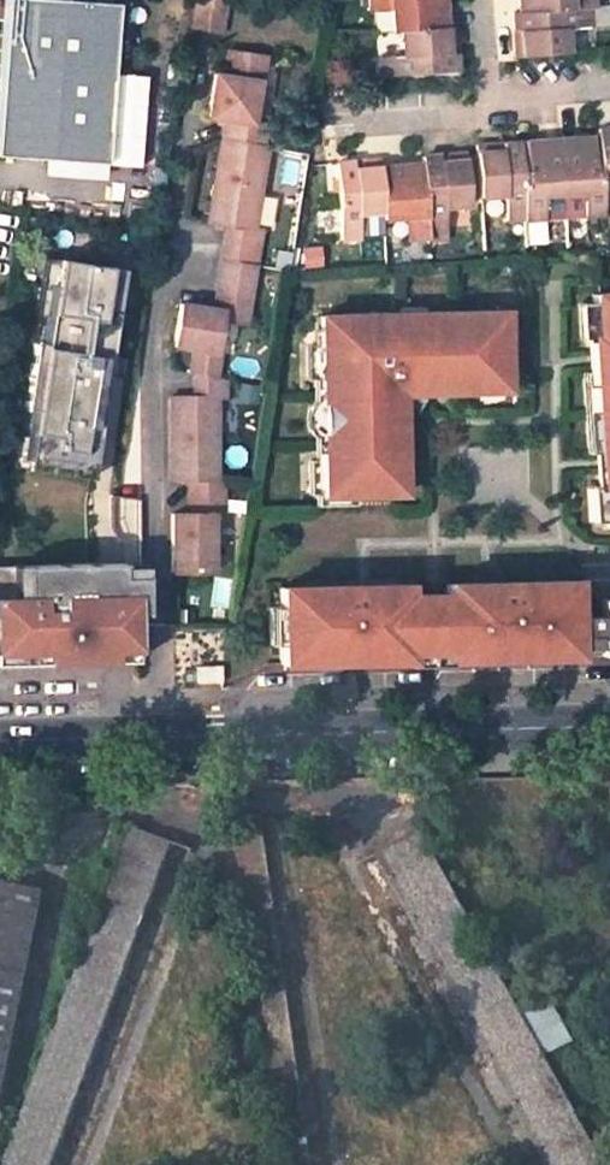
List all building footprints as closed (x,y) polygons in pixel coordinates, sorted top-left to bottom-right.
[(95,158),(107,0),(0,0),(0,151),(95,158)] [(221,34),(226,0),(194,0),(189,30),(221,34)] [(368,9),(391,8),(393,32),(400,32),(403,55),(380,57),(382,76),(456,71),(453,27),(447,27),(445,0),(368,0),(368,9)] [(520,12),(513,13),(516,57),(568,54),(565,28),(598,26),(596,0),(519,0),(520,12)] [(225,120),(222,138),(263,145),(266,125),(252,122),(258,82),(262,83),(266,57),(228,51),(224,76),(215,74),(208,117),(225,120)] [(480,195),(506,194),(507,220),(544,217),(543,194),(581,191),(584,216),(604,214),(604,205),(609,205),(609,127),(597,128),(597,136),(560,138),(477,145),(480,195)] [(263,145),(222,138),(208,223),(227,226),(222,260),(255,265),(261,230),(254,229),(267,146),(263,145)] [(446,208),(468,206),(465,153),(421,156),(422,163),(380,166),(380,160),(337,164),(342,240),(362,239),(361,214),(383,211),(384,218),(407,216),(409,241),(429,240),(429,231),(448,230),(446,208)] [(364,214),(364,235),(384,235),(384,214),(364,214)] [(255,265),(222,260),(216,298),(225,299),(223,312),(182,305),(175,349),(195,352),(191,376),(195,376),(216,380),(220,355),(216,354),(221,322),(246,326),(255,265)] [(91,480),(97,437),(83,435),(101,312),(117,314),(123,270),(58,261),(46,344),(35,342),(25,411),(35,413),(27,471),(91,480)] [(608,526),(609,526),(609,291),(593,292),(596,335),(591,335),(594,383),(599,383),(602,435),(597,436),(600,484),(605,483),(608,526)] [(321,316),(326,491),(405,489),(402,395),(411,392),(475,389),(475,377),(508,375),(506,310),(420,313),(413,320),(400,321),(400,314),(321,316)] [(83,435),(97,437),(117,314),(101,312),(83,435)] [(311,330),(311,386),(321,386),(321,330),(311,330)] [(475,377),(475,389),(509,389),(508,375),(475,377)] [(216,380),(195,376),(195,398),(171,398),(171,483),(217,483),(217,400),(225,400),(225,381),(216,380)] [(223,483),(190,483),(189,515),(172,515),(173,573),(213,573),(213,516),(223,516),(223,483)] [(105,499),(105,539),(139,539),(139,499),(105,499)] [(120,579),(142,578),(142,564),(119,565),(120,579)] [(142,612),(142,578),(120,579),(119,565),(0,567),(0,653),(43,652),(43,664),(49,663),(133,661),(131,612),(142,612)] [(278,663),(352,661),(406,660),(405,652),(446,651),(446,659),(499,659),(574,657),(574,649),(609,648),(609,600),(600,600),(601,617),(573,617),(572,581),(445,583),(445,593),(404,594),(404,584),(277,586),(277,606),(267,606),(268,643),(277,643),(278,663)] [(43,664),(43,652),(0,653),(0,665),(43,664)] [(219,666),(195,668),(196,683),(220,682),(219,666)] [(133,830),(130,837),(120,864),(8,1164),(54,1164),(173,844),(133,830)] [(130,837),(112,831),(104,858),(120,864),(130,837)] [(236,838),(283,1164),(312,1164),(263,834),(236,838)] [(380,859),(549,1164),(604,1164),(421,835),(380,859)] [(0,884),(0,1068),(36,891),(0,884)] [(548,1052),(573,1043),(557,1002),(532,1012),(548,1052)]
